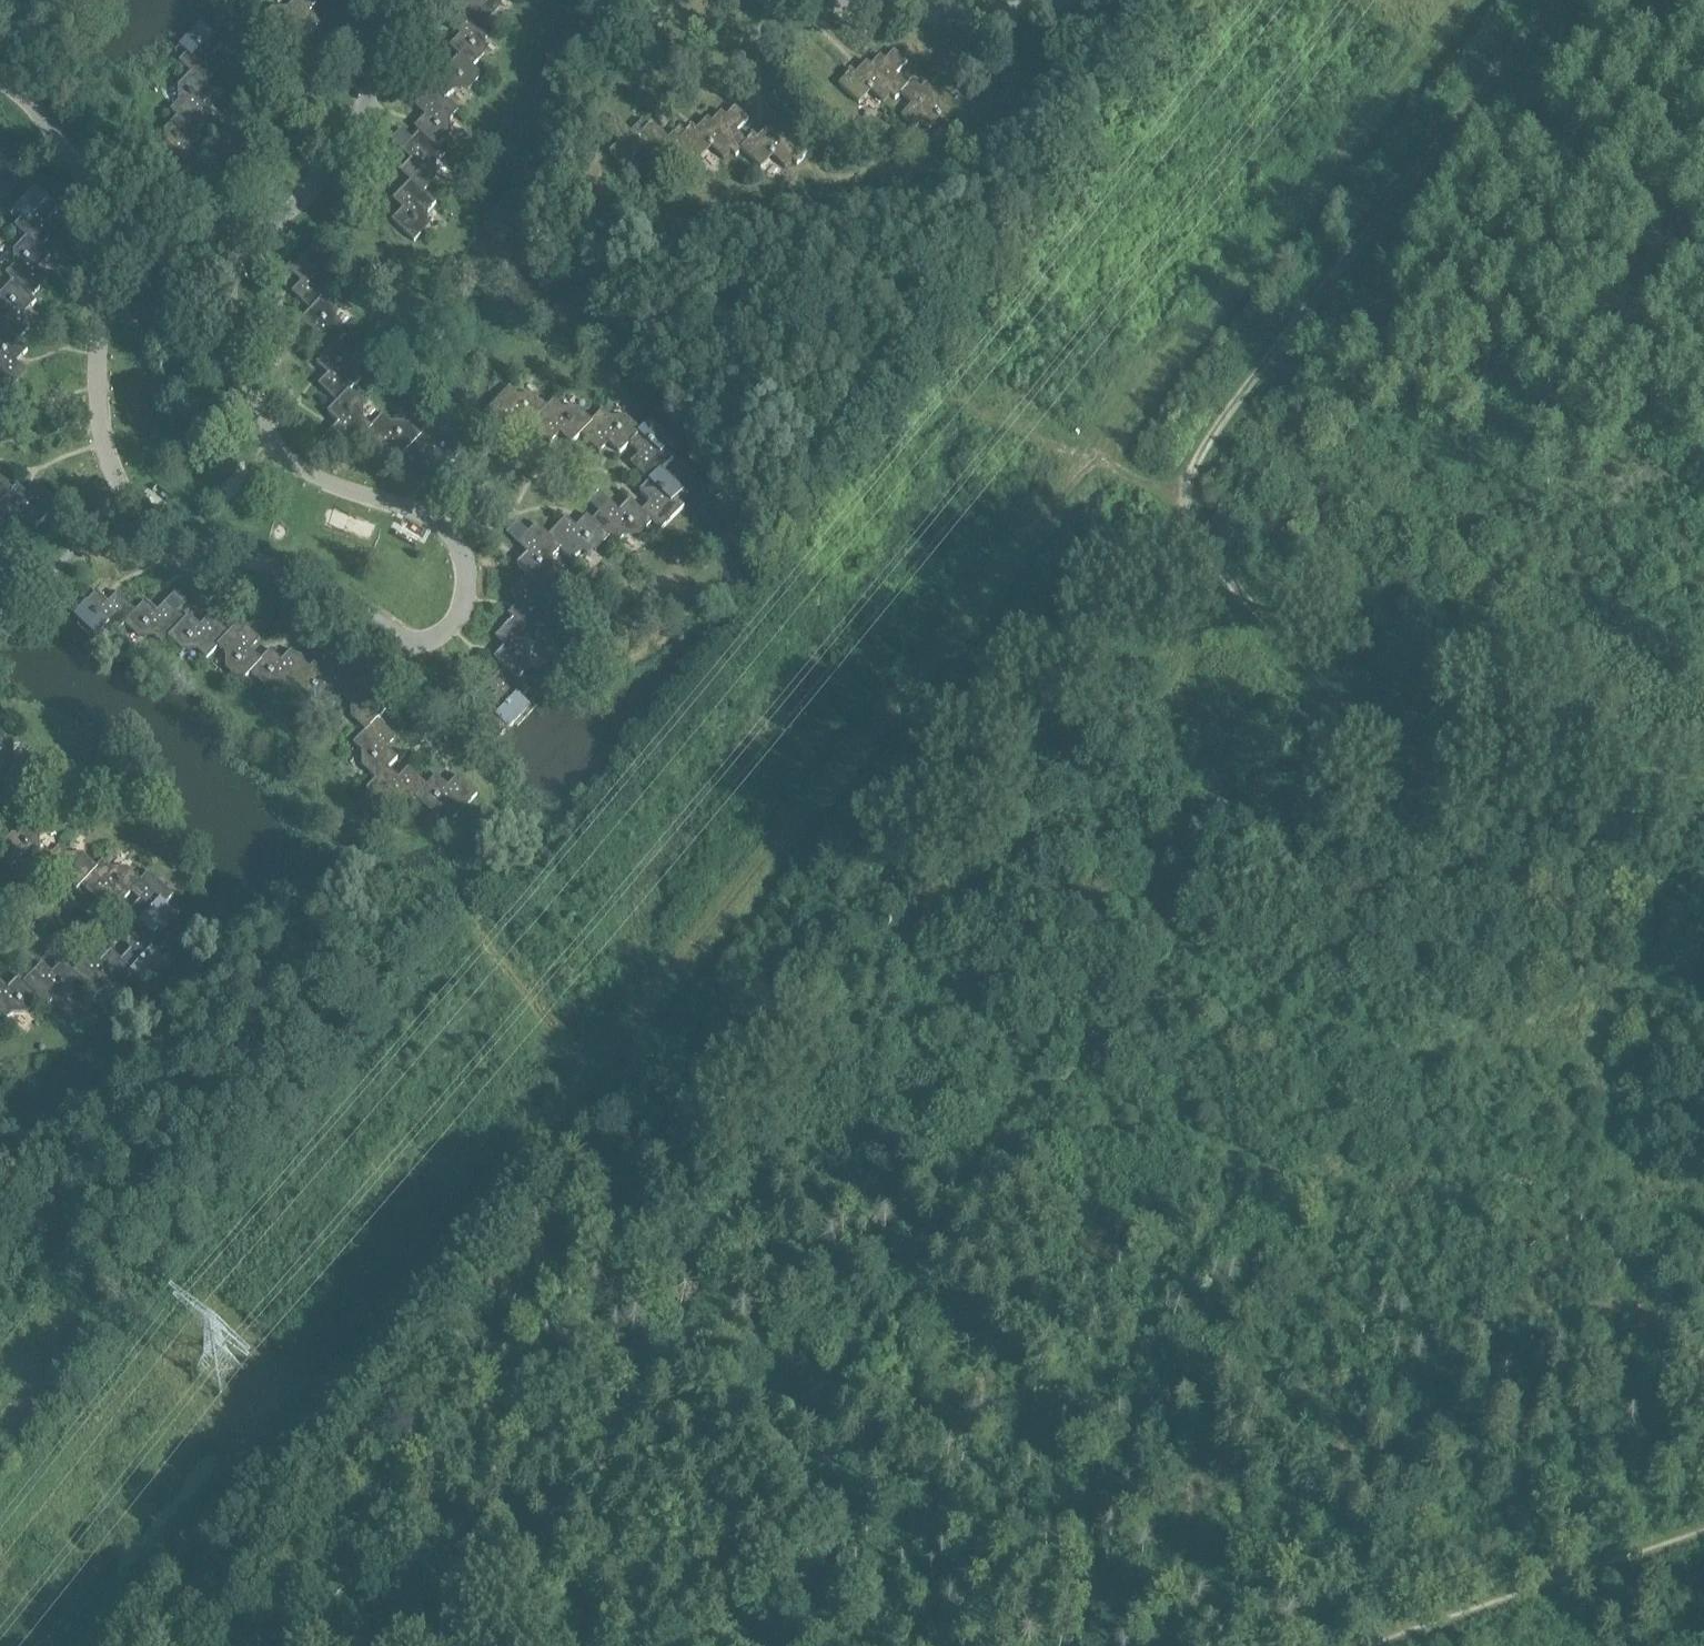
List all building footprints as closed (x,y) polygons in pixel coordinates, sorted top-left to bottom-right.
[(296,1),(309,13),(309,12),(321,0),(295,0),(296,1)] [(464,3),(469,7),(487,24),(487,23),(500,10),(500,0),(474,0),(472,2),(470,0),(466,0),(464,3)] [(321,24),(309,12),(309,13),(296,1),(289,9),(273,9),(260,23),(272,35),(272,36),(282,45),(286,41),(282,37),(289,30),(303,43),(321,24)] [(455,42),(450,47),(460,56),(473,68),(473,67),(487,54),(486,38),(494,30),(487,23),(487,24),(469,7),(451,26),(465,39),(459,46),(455,42)] [(254,54),(272,36),(272,35),(260,23),(248,11),(240,20),(225,20),(212,34),(211,34),(224,46),(223,46),(233,56),(237,51),(233,48),(240,41),(254,54)] [(180,62),(192,74),(192,73),(205,85),(223,66),(209,53),(216,46),(220,50),(223,46),(224,46),(211,34),(212,34),(202,24),(188,38),(189,53),(180,62)] [(909,87),(908,86),(897,76),(908,64),(895,52),(886,61),(882,56),(872,67),(868,63),(854,77),(850,74),(839,86),(860,105),(871,92),(884,104),(891,96),(896,101),(901,95),(909,87)] [(440,57),(421,76),(434,88),(446,100),(447,99),(454,92),(469,91),(483,77),(473,67),(473,68),(460,56),(457,60),(461,64),(454,70),(440,57)] [(171,111),(178,118),(179,117),(196,134),(214,115),(200,102),(207,95),(211,99),(215,94),(205,85),(192,73),(192,74),(179,87),(179,103),(171,111)] [(913,81),(908,86),(909,87),(901,95),(913,105),(902,117),(916,130),(920,125),(928,133),(939,120),(952,132),(956,128),(955,127),(969,111),(962,105),(963,104),(959,101),(956,104),(941,90),(937,94),(927,85),(922,90),(913,81)] [(419,123),(415,128),(420,133),(420,132),(438,149),(438,148),(451,135),(451,119),(459,111),(447,99),(446,100),(434,88),(416,107),(430,120),(423,127),(419,123)] [(991,142),(1004,128),(993,119),(1007,103),(1000,96),(997,93),(982,109),(969,97),(963,104),(962,105),(969,111),(955,127),(956,128),(966,137),(975,128),(991,142)] [(736,158),(742,152),(749,144),(738,133),(749,121),(736,108),(727,118),(722,113),(713,123),(708,119),(695,134),(691,130),(688,134),(688,135),(681,142),(697,157),(696,157),(700,161),(712,149),(724,161),(731,153),(736,158)] [(201,138),(196,134),(179,117),(178,118),(165,132),(165,147),(157,155),(182,179),(200,159),(186,146),(193,139),(197,143),(201,138)] [(798,166),(811,153),(799,141),(811,129),(798,117),(789,127),(784,122),(774,132),(770,128),(756,143),(753,140),(749,144),(742,152),(762,170),(773,158),(786,169),(793,162),(798,166)] [(639,152),(648,161),(658,150),(643,135),(650,128),(650,127),(643,121),(632,133),(615,118),(604,129),(620,144),(610,154),(624,168),(639,152)] [(658,150),(648,161),(662,174),(677,158),(686,167),(696,157),(697,157),(681,142),(688,135),(688,134),(681,128),(669,140),(653,124),(650,127),(650,128),(643,135),(658,150)] [(402,130),(392,141),(402,151),(416,164),(410,171),(406,167),(401,172),(411,182),(412,181),(424,193),(424,192),(437,179),(437,163),(445,155),(438,148),(438,149),(420,132),(420,133),(413,140),(402,130)] [(397,217),(393,221),(415,242),(429,228),(428,213),(437,204),(424,192),(424,193),(412,181),(411,182),(394,200),(408,214),(401,220),(397,217)] [(15,226),(27,237),(28,237),(40,249),(41,248),(58,230),(44,216),(51,210),(55,213),(59,209),(37,188),(24,202),(24,217),(15,226)] [(7,275),(14,282),(14,281),(31,298),(32,297),(50,279),(36,265),(42,258),(46,262),(51,258),(41,248),(40,249),(28,237),(27,237),(14,251),(15,266),(7,275)] [(312,250),(291,272),(295,277),(299,273),(306,279),(293,293),(311,311),(323,299),(324,299),(335,287),(327,279),(327,264),(312,250)] [(32,297),(31,298),(14,281),(14,282),(1,295),(1,311),(0,312),(0,326),(5,331),(6,330),(18,342),(18,341),(36,323),(22,309),(28,303),(33,306),(37,302),(32,297)] [(719,289),(719,287),(716,285),(712,297),(722,300),(725,291),(719,289)] [(741,302),(743,303),(750,305),(751,300),(744,297),(743,297),(741,302)] [(311,311),(302,321),(306,325),(310,321),(317,328),(303,342),(322,359),(322,360),(339,342),(340,343),(346,336),(338,328),(337,312),(324,299),(323,299),(311,311)] [(18,341),(18,342),(6,330),(5,331),(0,336),(0,383),(9,392),(27,372),(13,359),(20,352),(24,356),(28,351),(18,341)] [(322,359),(317,364),(322,369),(326,365),(332,371),(319,385),(337,403),(338,403),(350,391),(362,379),(353,371),(353,356),(340,343),(339,342),(322,360),(322,359)] [(511,388),(487,412),(507,431),(520,417),(527,423),(523,427),(528,432),(532,426),(549,409),(548,408),(534,395),(519,396),(511,388)] [(330,434),(320,444),(331,455),(341,444),(349,452),(361,440),(372,427),(364,420),(364,405),(350,391),(338,403),(337,403),(328,413),(333,417),(336,413),(343,420),(330,434)] [(549,409),(532,426),(551,444),(564,430),(571,437),(568,441),(572,445),(582,435),(581,435),(593,422),(592,422),(579,409),(563,409),(555,401),(548,408),(549,409)] [(593,422),(581,435),(582,435),(600,453),(613,439),(620,445),(616,449),(621,454),(630,444),(642,431),(641,430),(628,417),(612,418),(604,410),(592,422),(593,422)] [(372,427),(361,440),(380,458),(393,444),(400,450),(396,454),(401,459),(405,454),(405,453),(421,436),(421,435),(407,423),(392,423),(384,415),(372,427)] [(642,431),(630,444),(634,447),(638,443),(645,450),(631,464),(650,482),(662,470),(663,470),(674,458),(665,449),(665,434),(651,421),(641,430),(642,431)] [(421,436),(405,453),(405,454),(424,472),(437,457),(444,464),(440,468),(445,472),(466,450),(451,436),(436,437),(428,428),(421,435),(421,436)] [(650,482),(640,492),(645,496),(649,492),(656,498),(643,511),(643,512),(654,522),(653,523),(662,531),(685,507),(676,498),(676,483),(663,470),(662,470),(650,482)] [(14,491),(14,490),(0,477),(0,505),(14,491)] [(12,522),(27,521),(35,529),(59,505),(39,486),(26,500),(19,494),(23,490),(18,485),(14,490),(14,491),(0,505),(0,510),(12,522)] [(600,492),(590,503),(600,513),(593,521),(592,521),(610,538),(609,539),(616,545),(625,537),(640,537),(653,523),(654,522),(643,512),(643,511),(632,500),(627,505),(631,509),(625,516),(611,502),(600,492)] [(549,537),(562,549),(561,550),(573,561),(581,553),(596,552),(609,539),(610,538),(592,521),(593,521),(588,516),(584,521),(588,525),(581,532),(567,518),(549,537)] [(519,523),(508,535),(519,545),(533,558),(526,565),(522,561),(518,566),(528,575),(541,587),(541,586),(554,572),(554,557),(561,550),(562,549),(549,537),(537,525),(529,534),(519,523)] [(513,610),(509,615),(514,619),(532,636),(533,635),(546,621),(545,606),(553,597),(541,586),(541,587),(528,575),(510,594),(524,607),(517,614),(513,610)] [(137,612),(125,625),(139,638),(154,638),(163,646),(170,639),(169,638),(186,621),(185,620),(178,613),(188,603),(177,592),(167,603),(153,617),(146,610),(150,606),(146,602),(136,612),(137,612)] [(97,593),(75,616),(89,629),(105,629),(114,637),(125,625),(137,612),(136,612),(118,594),(104,608),(97,602),(101,598),(97,593)] [(186,621),(169,638),(170,639),(183,652),(199,651),(207,660),(219,647),(218,647),(230,635),(229,634),(211,616),(198,631),(191,624),(195,620),(190,616),(185,620),(186,621)] [(500,654),(495,659),(505,668),(506,668),(518,680),(519,679),(532,666),(532,650),(540,642),(533,635),(532,636),(514,619),(496,638),(510,651),(504,658),(500,654)] [(230,635),(218,647),(219,647),(226,655),(227,670),(241,684),(251,674),(250,673),(262,661),(262,660),(258,657),(254,661),(247,654),(261,640),(241,622),(229,634),(230,635)] [(262,661),(250,673),(251,674),(264,687),(280,686),(288,695),(295,687),(294,687),(311,669),(310,669),(292,651),(279,665),(272,659),(276,655),(271,650),(262,660),(262,661)] [(311,669),(294,687),(295,687),(309,700),(324,700),(333,708),(344,696),(344,695),(355,683),(336,665),(323,679),(316,672),(320,668),(315,664),(310,669),(311,669)] [(487,707),(472,723),(494,745),(509,729),(523,715),(522,700),(531,691),(519,679),(518,680),(506,668),(505,668),(488,687),(502,700),(495,707),(491,703),(487,707)] [(355,683),(344,695),(344,696),(352,703),(352,718),(366,731),(366,732),(378,719),(378,720),(388,710),(383,705),(380,710),(373,703),(386,689),(366,670),(355,683)] [(363,767),(376,780),(377,780),(389,768),(399,759),(394,754),(390,758),(384,752),(397,738),(378,720),(378,719),(366,732),(366,731),(354,744),(362,752),(363,767)] [(16,774),(23,767),(15,759),(14,744),(0,730),(0,791),(16,774)] [(405,812),(417,799),(428,787),(428,786),(409,768),(396,783),(389,776),(393,772),(389,768),(377,780),(376,780),(367,790),(382,804),(397,804),(405,812)] [(16,774),(0,791),(0,799),(2,796),(9,803),(0,812),(0,821),(14,834),(15,835),(27,823),(39,811),(30,803),(30,787),(16,774)] [(438,776),(428,786),(428,787),(417,799),(431,812),(446,812),(455,820),(478,796),(459,777),(445,791),(438,784),(442,780),(438,776)] [(15,835),(14,834),(5,845),(9,849),(13,845),(20,851),(7,865),(26,884),(38,872),(37,871),(49,859),(41,852),(41,836),(27,823),(15,835)] [(61,846),(49,859),(37,871),(38,872),(56,889),(70,875),(77,882),(73,886),(77,890),(82,885),(98,868),(98,867),(84,854),(69,855),(61,846)] [(82,885),(101,903),(114,889),(121,896),(117,900),(121,904),(132,893),(132,892),(142,882),(142,881),(128,868),(113,868),(105,860),(98,867),(98,868),(82,885)] [(130,913),(140,923),(141,922),(153,934),(154,933),(166,920),(166,905),(175,896),(150,873),(142,881),(142,882),(132,892),(132,893),(145,905),(139,912),(135,908),(130,913)] [(126,957),(123,961),(122,961),(135,973),(134,974),(144,984),(157,969),(157,954),(166,945),(154,933),(153,934),(141,922),(140,923),(123,941),(137,954),(130,961),(126,957)] [(121,987),(134,974),(135,973),(122,961),(123,961),(113,951),(108,956),(112,960),(106,967),(92,953),(74,972),(86,984),(86,985),(98,996),(106,988),(121,987)] [(43,964),(26,983),(25,983),(42,1000),(49,1007),(57,999),(73,998),(86,985),(86,984),(74,972),(64,962),(60,967),(64,971),(57,978),(43,964)] [(26,983),(20,978),(16,982),(20,986),(14,993),(0,980),(0,1017),(5,1023),(13,1014),(29,1014),(42,1000),(25,983),(26,983)]
